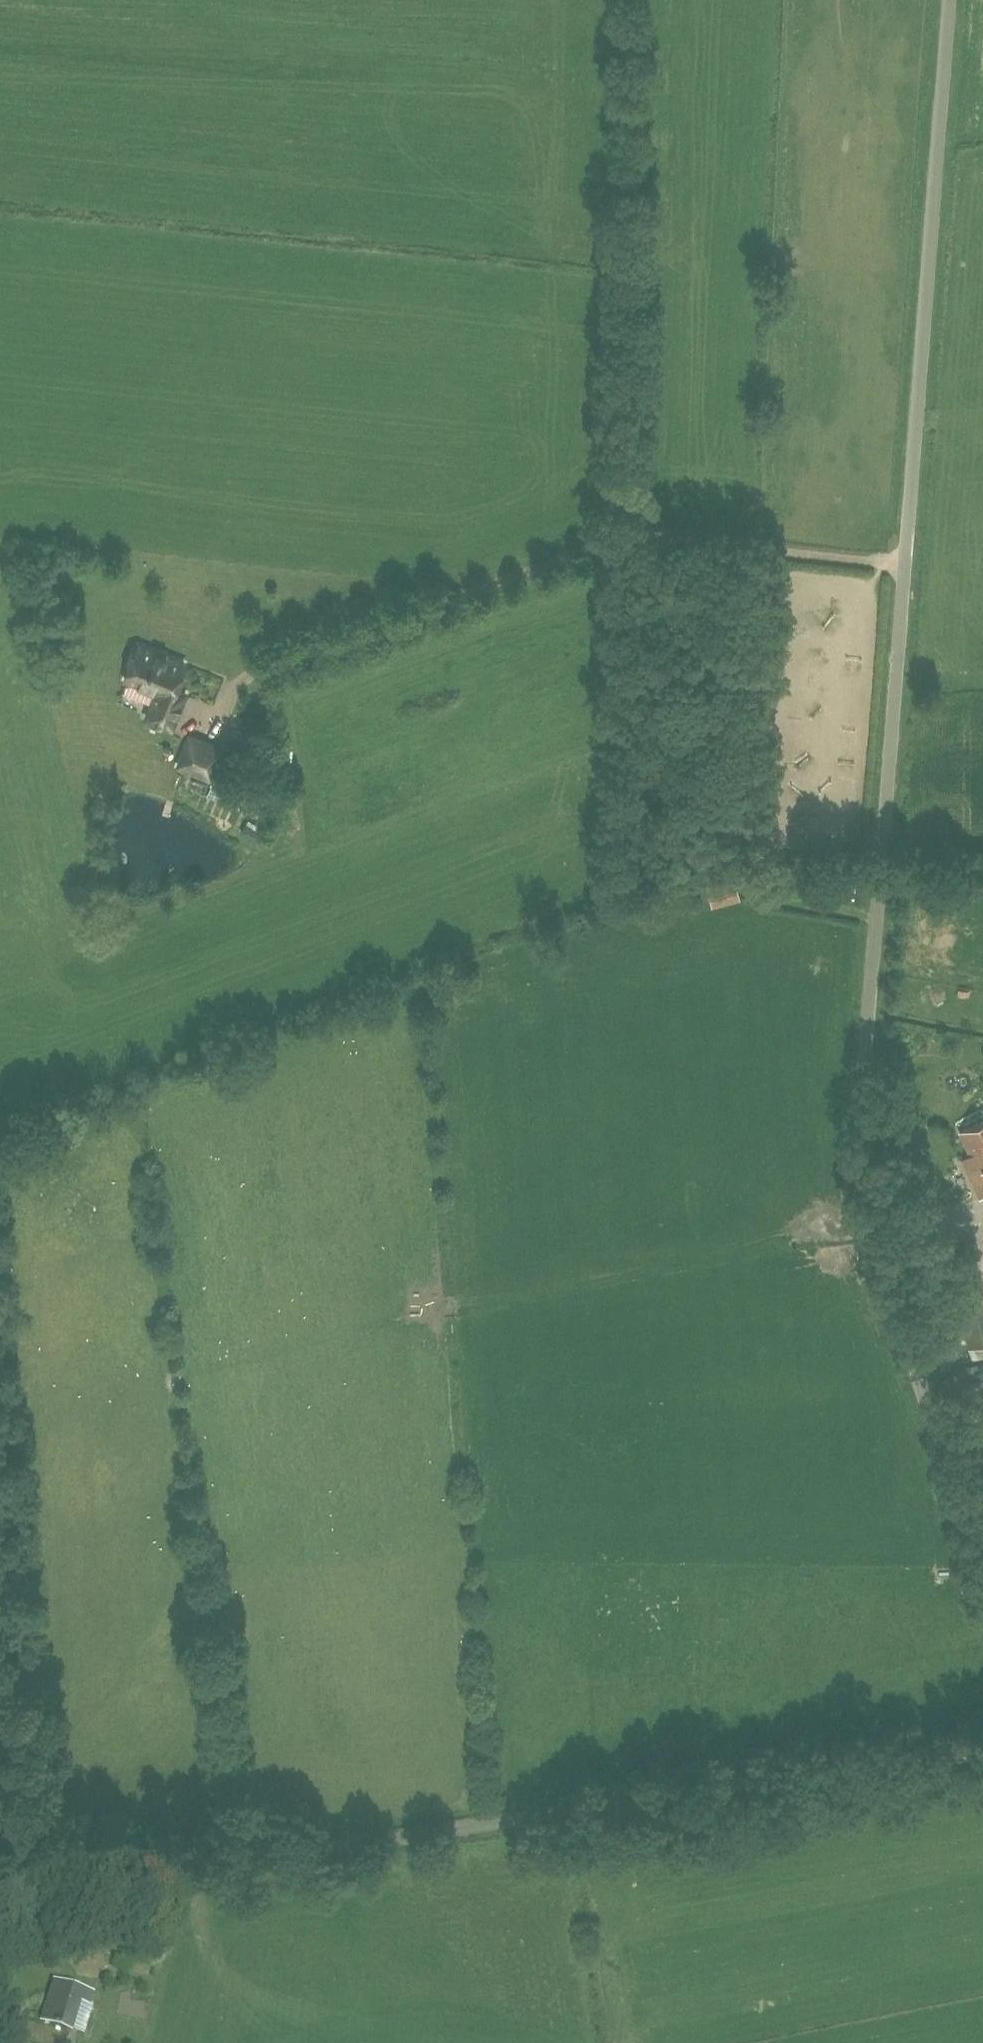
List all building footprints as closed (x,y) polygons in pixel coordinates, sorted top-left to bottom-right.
[(173,727),(185,694),(175,690),(185,664),(140,648),(128,680),(158,692),(148,717),(173,727)] [(189,729),(174,766),(210,781),(226,744),(189,729)] [(263,832),(246,821),(239,832),(256,843),(263,832)] [(735,878),(707,886),(713,906),(740,899),(735,878)] [(960,1132),(971,1155),(963,1159),(976,1186),(982,1183),(982,1121),(960,1132)] [(950,1270),(969,1349),(982,1345),(982,1299),(974,1263),(950,1270)] [(55,1983),(43,2021),(72,2031),(81,2003),(91,2006),(94,1996),(55,1983)]
